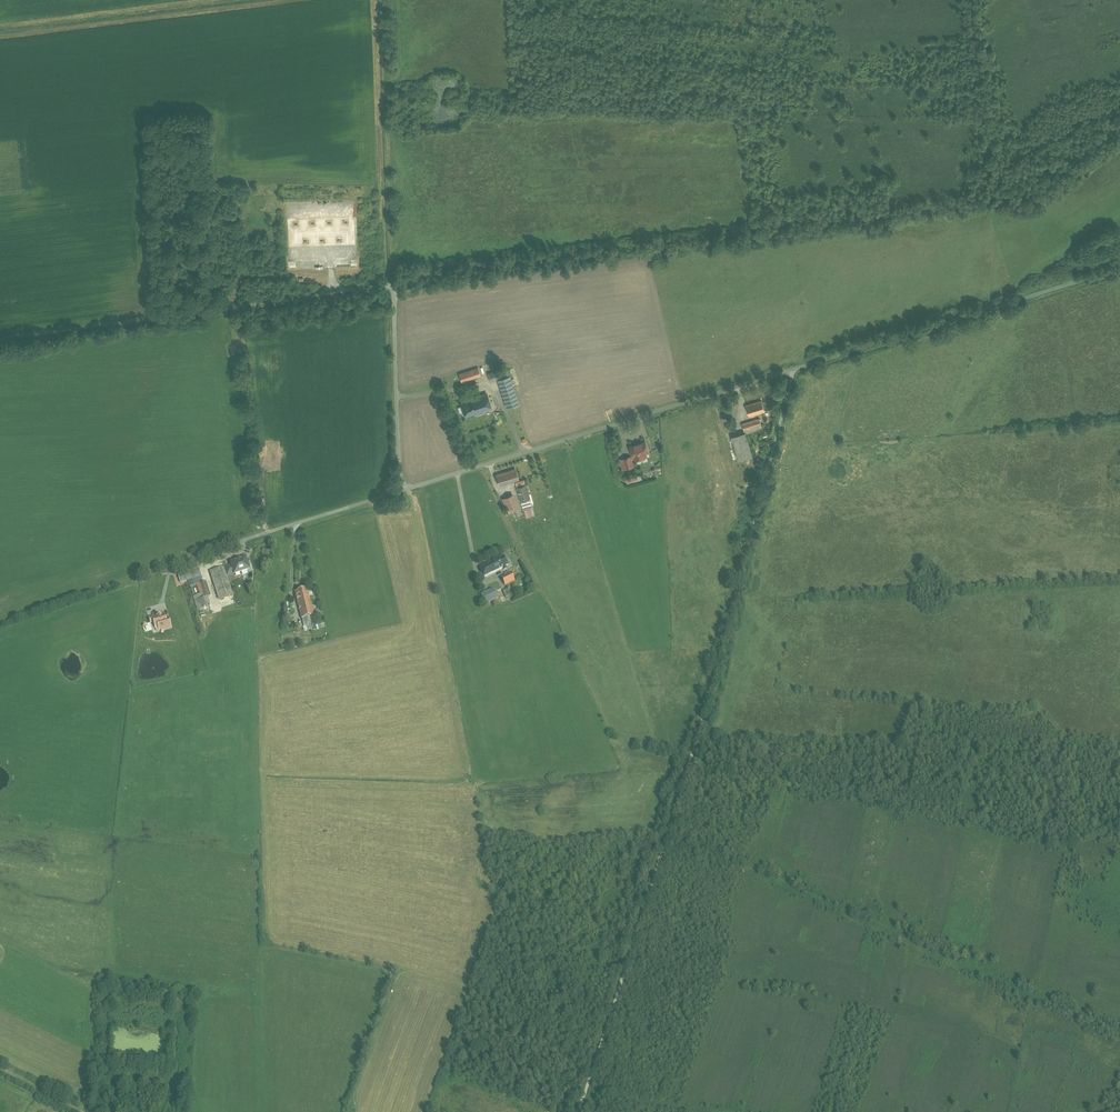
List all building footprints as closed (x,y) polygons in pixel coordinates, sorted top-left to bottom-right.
[(479,369),(457,376),(460,384),(481,378),(479,369)] [(496,371),(488,374),(490,383),(498,381),(496,371)] [(512,376),(498,381),(507,409),(521,404),(512,376)] [(487,393),(462,402),(466,416),(492,407),(487,393)] [(765,411),(762,400),(746,405),(750,416),(765,411)] [(740,425),(743,435),(762,429),(759,420),(740,425)] [(743,435),(729,439),(735,459),(749,456),(743,435)] [(630,446),(633,457),(635,456),(636,459),(647,456),(646,453),(649,452),(646,442),(630,446)] [(631,456),(619,460),(622,469),(633,466),(631,456)] [(515,469),(496,475),(499,486),(518,480),(515,469)] [(525,485),(516,487),(525,517),(532,515),(530,507),(532,507),(525,485)] [(513,495),(503,499),(508,510),(518,506),(513,495)] [(503,556),(480,568),(485,578),(503,569),(503,570),(507,568),(506,567),(508,566),(506,562),(507,560),(506,557),(504,557),(503,556)] [(235,573),(235,574),(249,569),(245,558),(231,563),(233,568),(235,573)] [(224,567),(210,571),(219,599),(233,595),(227,576),(235,573),(233,568),(225,570),(224,567)] [(199,568),(177,574),(180,583),(201,576),(199,568)] [(512,574),(501,579),(504,586),(515,581),(512,574)] [(202,599),(195,601),(198,609),(210,605),(207,597),(211,596),(206,581),(202,582),(201,579),(196,581),(202,599)] [(307,589),(295,591),(302,619),(308,617),(313,616),(307,589)] [(495,589),(480,596),(484,605),(499,598),(495,589)] [(164,614),(150,618),(152,622),(154,622),(156,628),(159,627),(160,630),(171,627),(168,617),(165,618),(164,614)] [(311,629),(308,617),(302,619),(304,627),(303,627),(304,631),(311,629)]
